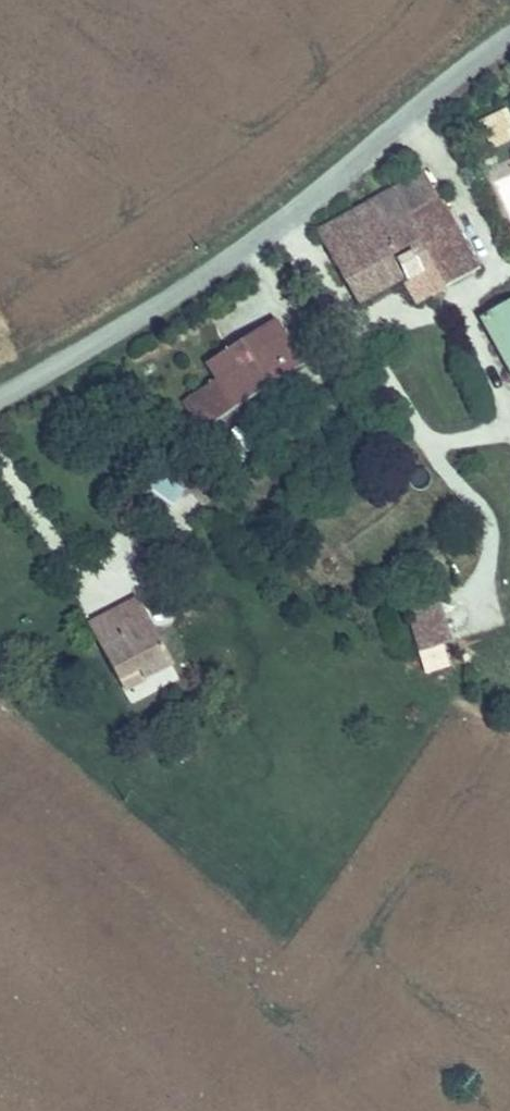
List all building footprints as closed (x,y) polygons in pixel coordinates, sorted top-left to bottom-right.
[(502,129),(486,113),(467,131),(482,147),(502,129)] [(368,223),(331,257),(368,298),(394,274),(406,287),(429,311),(462,281),(437,255),(461,232),(433,202),(407,227),(388,245),(369,224),(368,223)] [(369,224),(388,245),(407,227),(388,206),(369,224)] [(437,255),(462,281),(486,258),(461,232),(437,255)] [(394,274),(368,298),(380,311),(406,287),(394,274)] [(492,313),(509,334),(509,297),(492,313)] [(196,386),(210,415),(315,361),(298,326),(234,357),(238,365),(196,386)] [(423,672),(448,665),(442,642),(451,639),(438,595),(404,605),(423,672)] [(134,608),(110,628),(117,637),(142,617),(134,608)] [(117,637),(110,628),(94,641),(133,688),(149,675),(156,684),(180,663),(142,617),(117,637)] [(149,675),(133,688),(140,697),(156,684),(149,675)]
